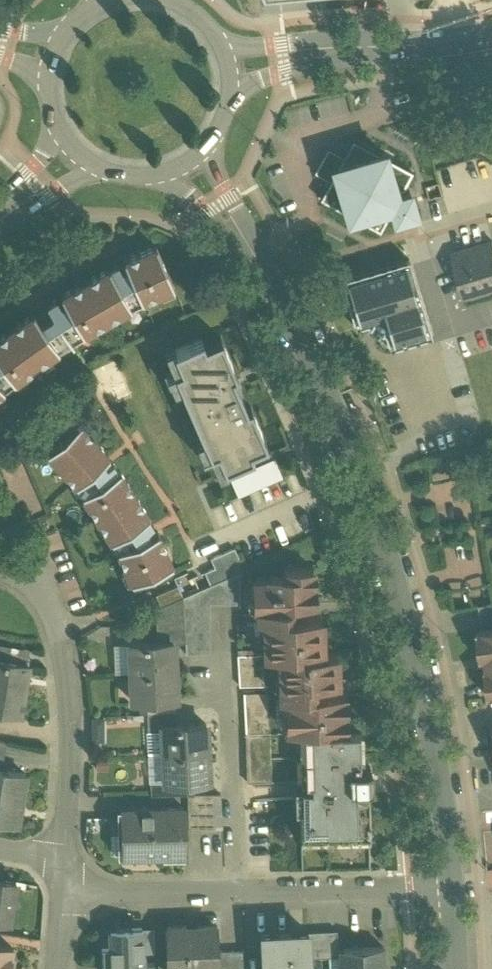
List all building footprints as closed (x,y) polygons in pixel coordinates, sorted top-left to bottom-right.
[(380,154),(353,139),(343,157),(344,161),(341,162),(330,156),(327,162),(322,171),(333,176),(334,180),(330,181),(320,199),(348,214),(349,217),(352,216),(380,231),(390,213),(389,210),(392,209),(394,218),(410,214),(410,213),(415,211),(414,206),(409,190),(400,193),(399,190),(403,189),(413,171),(385,156),(384,153),(380,154)] [(452,254),(462,290),(487,282),(488,287),(491,286),(491,242),(452,254)] [(159,244),(128,256),(146,300),(176,288),(159,244)] [(432,253),(422,256),(427,272),(437,269),(432,253)] [(418,287),(403,291),(401,295),(391,290),(393,286),(387,265),(341,279),(355,328),(367,324),(370,325),(366,331),(379,338),(382,332),(385,334),(389,349),(432,336),(418,287)] [(47,306),(52,313),(68,339),(73,347),(75,345),(71,337),(80,330),(83,334),(132,305),(110,269),(61,295),(66,305),(62,306),(56,300),(47,306)] [(14,381),(59,348),(57,346),(68,339),(52,313),(39,321),(34,314),(0,337),(0,362),(14,381)] [(201,338),(173,350),(180,367),(173,371),(210,454),(216,452),(224,469),(253,456),(250,450),(266,443),(250,406),(247,407),(233,376),(236,375),(220,337),(204,344),(201,338)] [(4,388),(14,381),(0,362),(0,384),(4,388)] [(110,456),(80,423),(54,446),(55,447),(58,445),(62,449),(52,458),(76,486),(102,463),(110,456)] [(274,460),(232,478),(239,496),(281,478),(274,460)] [(102,463),(76,486),(82,494),(118,471),(113,463),(106,467),(102,463)] [(118,471),(82,494),(112,541),(148,518),(149,517),(119,470),(118,471)] [(148,518),(112,541),(117,550),(149,536),(146,531),(154,526),(148,518)] [(149,536),(117,550),(132,583),(172,565),(158,532),(149,536)] [(235,548),(211,559),(215,568),(205,572),(211,585),(240,572),(245,570),(235,548)] [(266,619),(291,616),(291,604),(313,603),(312,568),(269,569),(269,580),(251,581),(252,583),(255,583),(255,607),(252,607),(252,609),(258,609),(258,619),(266,619)] [(211,585),(183,598),(185,643),(186,655),(210,653),(210,604),(241,604),(240,572),(211,585)] [(178,586),(156,595),(161,606),(183,597),(178,586)] [(183,598),(156,609),(157,643),(173,642),(174,643),(185,643),(183,598)] [(480,606),(483,630),(491,629),(491,605),(480,606)] [(291,616),(266,619),(268,655),(280,655),(322,653),(321,616),(291,616)] [(480,632),(488,698),(491,698),(491,631),(480,632)] [(157,643),(130,644),(131,673),(175,671),(174,643),(173,642),(157,643)] [(289,696),(314,695),(313,682),(336,681),(335,653),(322,653),(280,655),(281,696),(289,696)] [(264,686),(262,655),(238,656),(240,686),(264,686)] [(0,658),(0,711),(19,715),(24,687),(23,686),(25,674),(26,675),(28,664),(0,658)] [(175,671),(131,673),(132,701),(174,699),(176,699),(175,671)] [(268,693),(244,693),(246,733),(270,732),(268,693)] [(314,695),(289,696),(291,732),(295,732),(345,730),(344,694),(314,695)] [(174,699),(146,701),(147,714),(175,712),(174,699)] [(175,712),(147,714),(148,732),(162,731),(162,726),(176,725),(175,712)] [(105,715),(91,716),(92,741),(106,740),(105,715)] [(176,725),(162,726),(162,731),(164,754),(207,752),(206,724),(176,725)] [(362,762),(361,730),(345,730),(295,732),(296,781),(308,781),(308,785),(294,786),(294,810),(300,810),(301,843),(302,843),(369,842),(368,790),(355,791),(355,786),(371,785),(370,767),(354,767),(354,762),(362,762)] [(270,732),(246,733),(247,783),(271,782),(270,732)] [(207,752),(164,754),(165,782),(165,783),(193,781),(209,781),(207,752)] [(0,771),(0,822),(18,825),(18,823),(16,823),(19,805),(21,806),(26,775),(0,771)] [(193,781),(165,783),(165,782),(150,782),(151,795),(188,794),(194,794),(193,781)] [(194,794),(188,794),(189,830),(213,830),(213,794),(194,794)] [(182,808),(123,809),(124,855),(183,854),(182,808)] [(0,879),(0,922),(5,923),(7,921),(9,921),(11,910),(18,905),(13,899),(16,881),(0,879)] [(187,926),(166,927),(168,968),(186,967),(186,968),(217,968),(217,954),(217,951),(216,945),(217,945),(216,927),(187,928),(187,926)] [(110,930),(110,945),(101,945),(102,968),(144,968),(142,929),(110,930)] [(291,939),(290,933),(260,934),(261,949),(262,968),(310,968),(308,938),(291,939)] [(9,968),(9,967),(12,947),(0,945),(0,968),(8,968),(9,968)] [(338,949),(339,957),(339,968),(385,968),(384,947),(338,949)] [(217,951),(217,954),(217,968),(245,968),(245,950),(217,951)]
